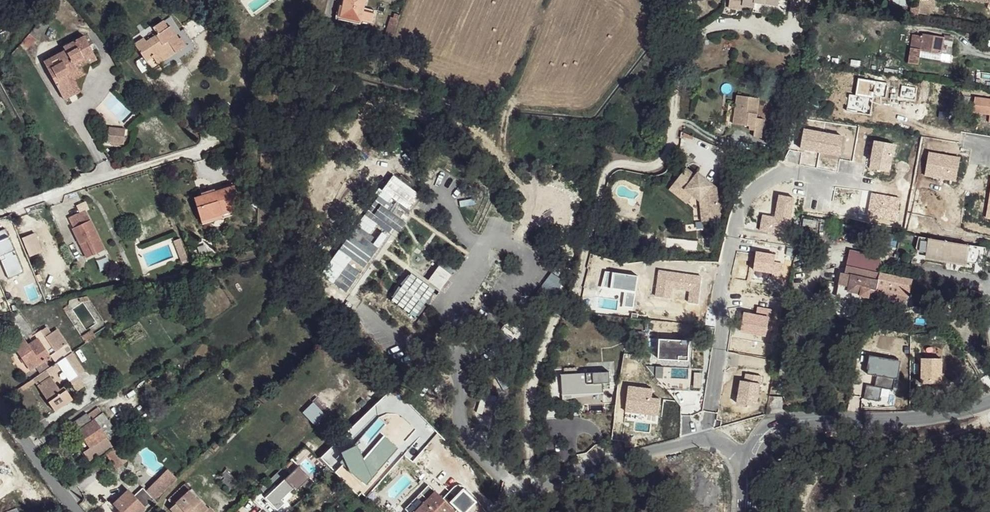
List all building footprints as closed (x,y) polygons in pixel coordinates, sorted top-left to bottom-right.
[(344,4),(341,16),(360,20),(363,7),(365,7),(367,0),(345,0),(344,4)] [(737,10),(738,0),(731,0),(730,9),(737,10)] [(779,2),(780,0),(738,0),(737,10),(743,11),(744,6),(755,8),(756,3),(766,5),(767,0),(779,2)] [(344,4),(340,3),(335,18),(360,24),(360,20),(341,16),(344,4)] [(921,7),(913,6),(912,17),(920,17),(921,7)] [(365,7),(363,7),(360,20),(362,21),(371,24),(374,10),(365,7)] [(933,7),(932,14),(940,15),(939,22),(943,22),(945,9),(933,7)] [(932,14),(929,13),(927,25),(939,27),(939,22),(940,15),(932,14)] [(145,41),(143,38),(135,43),(154,74),(162,69),(156,59),(174,49),(176,52),(186,45),(180,35),(177,37),(169,25),(166,27),(162,20),(152,26),(157,33),(145,41)] [(62,48),(40,59),(60,98),(78,90),(72,79),(84,73),(81,65),(87,63),(94,59),(81,33),(60,44),(62,48)] [(923,37),(913,36),(910,55),(920,57),(920,52),(923,37)] [(924,36),(923,37),(920,52),(947,57),(950,41),(924,36)] [(176,52),(174,49),(156,59),(158,63),(176,52)] [(920,57),(910,55),(908,66),(918,68),(920,57)] [(87,63),(81,65),(84,73),(90,69),(87,63)] [(890,82),(859,77),(856,97),(848,95),(845,111),(871,115),(874,99),(887,101),(890,82)] [(737,106),(734,126),(751,129),(756,129),(755,132),(754,139),(762,140),(765,121),(757,120),(760,100),(738,97),(737,106)] [(972,98),(970,113),(986,116),(989,116),(989,101),(972,98)] [(125,126),(108,124),(106,141),(123,143),(125,126)] [(845,136),(803,128),(800,149),(842,156),(845,136)] [(896,145),(874,141),(869,170),(891,174),(896,145)] [(961,157),(928,151),(924,177),(956,182),(961,157)] [(696,178),(687,170),(670,191),(694,209),(695,223),(720,221),(717,189),(698,175),(696,178)] [(233,186),(194,198),(201,221),(232,213),(231,210),(240,207),(233,186)] [(901,198),(872,192),(867,217),(897,222),(901,198)] [(796,197),(779,194),(775,217),(762,214),(759,231),(788,236),(796,197)] [(392,210),(382,204),(334,285),(355,298),(397,227),(386,220),(392,210)] [(84,211),(67,219),(80,245),(87,242),(94,256),(104,251),(84,211)] [(0,231),(0,258),(9,279),(25,273),(6,229),(0,231)] [(36,233),(24,238),(31,256),(44,251),(36,233)] [(31,256),(24,238),(21,239),(29,257),(31,256)] [(181,238),(174,241),(183,263),(190,260),(181,238)] [(951,245),(929,240),(926,260),(966,265),(969,247),(951,245)] [(87,242),(80,245),(86,258),(94,256),(87,242)] [(910,280),(878,274),(882,256),(849,249),(844,276),(851,277),(848,294),(859,296),(860,297),(898,305),(899,296),(907,298),(910,280)] [(774,253),(756,250),(753,271),(782,276),(784,263),(773,262),(774,253)] [(639,275),(604,269),(601,287),(625,292),(622,307),(633,309),(639,275)] [(702,275),(658,269),(655,296),(671,299),(673,289),(690,292),(688,303),(698,305),(702,275)] [(407,273),(389,304),(418,321),(436,290),(407,273)] [(907,298),(899,296),(898,305),(905,307),(907,298)] [(756,313),(742,311),(739,334),(769,339),(774,309),(757,306),(756,313)] [(506,321),(495,336),(505,343),(516,329),(506,321)] [(55,364),(60,361),(66,357),(61,350),(66,347),(56,331),(45,338),(41,332),(30,339),(33,343),(28,347),(40,364),(50,358),(55,364)] [(18,332),(11,336),(15,342),(22,338),(18,332)] [(92,332),(82,339),(85,343),(95,336),(92,332)] [(15,342),(12,345),(17,354),(19,353),(26,364),(24,365),(29,371),(40,364),(28,347),(22,338),(15,342)] [(689,342),(659,339),(658,360),(687,363),(689,342)] [(79,390),(88,384),(81,372),(87,368),(75,351),(66,357),(60,361),(79,390)] [(900,361),(870,355),(866,374),(876,376),(874,386),(866,384),(863,398),(879,401),(882,388),(894,390),(900,361)] [(943,358),(922,358),(922,381),(943,381),(943,358)] [(49,368),(36,378),(56,407),(74,395),(66,383),(62,386),(49,368)] [(609,372),(567,373),(567,393),(602,392),(601,383),(609,383),(609,372)] [(743,380),(739,379),(735,406),(757,409),(762,376),(744,374),(743,380)] [(653,388),(629,385),(626,412),(659,415),(661,399),(652,398),(653,388)] [(301,413),(313,425),(323,415),(312,403),(301,413)] [(88,413),(74,422),(80,429),(78,430),(89,448),(83,451),(89,461),(113,445),(107,436),(116,429),(104,413),(93,420),(88,413)] [(116,448),(111,451),(122,464),(123,466),(127,463),(116,448)] [(109,450),(102,456),(114,471),(122,464),(111,451),(109,450)] [(168,469),(146,490),(156,500),(178,479),(168,469)] [(225,472),(218,480),(230,492),(238,484),(225,472)] [(163,498),(168,504),(171,502),(180,511),(197,511),(196,511),(202,506),(180,482),(163,498)] [(450,502),(461,511),(468,511),(477,502),(463,488),(450,502)] [(140,489),(132,496),(144,508),(152,501),(140,489)] [(112,504),(118,510),(116,511),(140,511),(144,508),(132,496),(127,491),(112,504)] [(434,492),(414,511),(452,511),(453,511),(434,492)]
